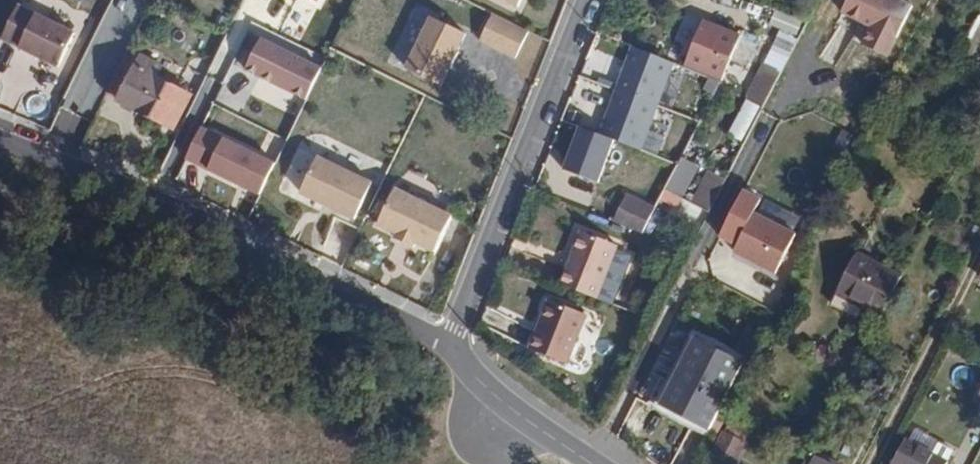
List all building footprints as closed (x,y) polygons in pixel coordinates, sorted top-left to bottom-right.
[(902,0),(847,0),(840,14),(870,28),(862,45),(888,58),(913,6),(902,0)] [(58,66),(77,30),(21,2),(3,37),(3,38),(58,66)] [(513,59),(527,32),(489,13),(475,40),(513,59)] [(459,48),(465,34),(428,18),(407,66),(447,83),(462,50),(459,48)] [(703,21),(692,46),(698,48),(694,58),(691,66),(718,78),(726,60),(719,57),(729,32),(703,21)] [(321,67),(262,38),(246,70),(306,99),(321,67)] [(631,46),(600,135),(615,140),(643,150),(674,62),(631,46)] [(698,48),(692,46),(689,55),(694,58),(698,48)] [(197,93),(138,63),(116,100),(175,130),(197,93)] [(764,72),(749,97),(762,105),(777,79),(764,72)] [(288,144),(301,109),(257,93),(244,127),(288,144)] [(210,170),(226,137),(203,125),(186,158),(210,170)] [(600,135),(579,128),(563,170),(598,183),(615,140),(600,135)] [(260,193),(275,161),(226,137),(210,170),(260,193)] [(357,220),(376,180),(320,153),(301,193),(357,220)] [(666,190),(683,198),(698,166),(681,158),(666,190)] [(455,216),(397,190),(381,225),(398,232),(396,237),(417,247),(419,241),(439,250),(455,216)] [(764,198),(745,191),(722,238),(739,247),(757,210),(764,198)] [(626,193),(612,221),(641,232),(654,207),(626,193)] [(800,230),(757,210),(739,247),(735,252),(779,273),(800,230)] [(579,228),(559,283),(594,297),(616,243),(579,228)] [(858,252),(838,289),(882,312),(901,274),(858,252)] [(547,298),(527,348),(565,363),(585,313),(547,298)] [(711,429),(747,357),(699,333),(662,404),(711,429)] [(811,342),(804,357),(821,365),(828,350),(811,342)] [(708,457),(722,463),(737,463),(747,445),(721,432),(708,457)] [(893,462),(896,463),(946,463),(949,459),(906,437),(893,462)] [(804,463),(837,463),(811,451),(804,463)]
